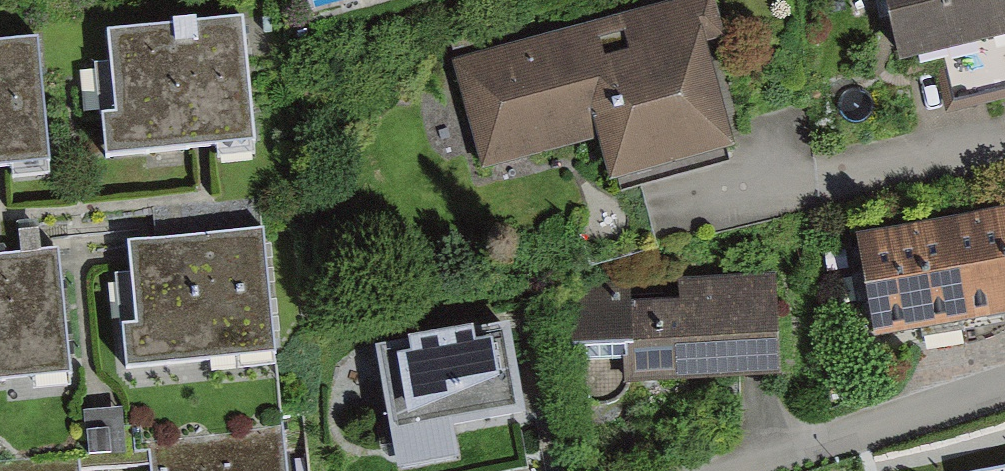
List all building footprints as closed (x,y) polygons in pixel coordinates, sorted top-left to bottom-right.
[(465,66),(495,167),(607,134),(619,175),(746,138),(718,43),(736,38),(725,0),(688,0),(465,66)] [(920,63),(1004,45),(1004,0),(907,0),(920,63)] [(257,23),(119,36),(127,123),(113,124),(116,160),(268,146),(257,23)] [(0,47),(0,171),(62,165),(51,42),(0,47)] [(873,235),(887,334),(1004,317),(1004,217),(873,235)] [(276,233),(138,245),(146,332),(132,333),(135,369),(287,355),(276,233)] [(0,257),(0,380),(84,372),(73,250),(0,257)] [(678,306),(631,308),(630,285),(562,287),(565,354),(622,352),(624,392),(781,387),(778,279),(677,283),(678,306)] [(525,327),(397,348),(416,468),(479,458),(474,426),(539,416),(525,327)] [(90,469),(152,465),(151,440),(138,441),(136,407),(87,410),(90,469)] [(171,437),(173,470),(306,470),(304,429),(171,437)]
